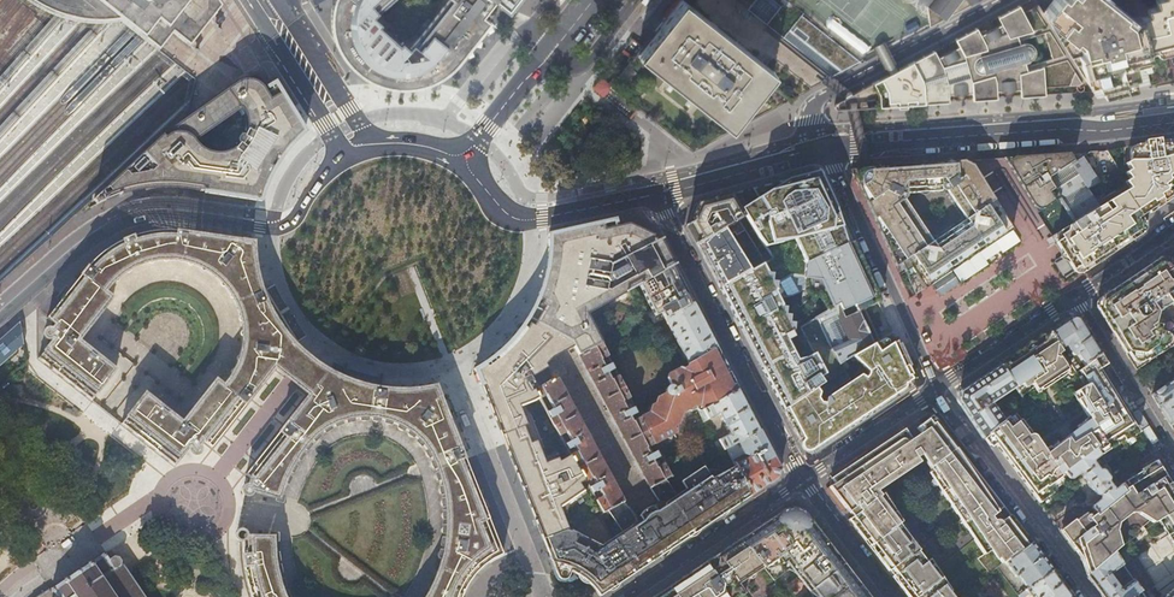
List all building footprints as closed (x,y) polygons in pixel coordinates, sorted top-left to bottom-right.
[(39,7),(48,12),(58,16),(70,19),(78,21),(94,23),(102,23),(106,23),(121,21),(133,30),(142,37),(165,55),(178,37),(195,51),(219,20),(206,0),(28,0),(39,7)] [(386,74),(385,78),(387,79),(387,75),(400,76),(400,81),(402,80),(402,76),(414,76),(415,80),(417,79),(415,75),(427,71),(430,75),(431,74),(429,70),(440,65),(443,68),(444,66),(441,63),(451,54),(453,57),(455,56),(452,53),(453,51),(456,52),(457,52),(459,50),(459,49),(460,47),(459,45),(460,43),(464,46),(465,44),(461,42),(469,31),(473,34),(474,33),(471,30),(479,20),(482,23),(483,21),(480,19),(483,14),(487,17),(488,15),(484,13),(494,0),(448,0),(435,16),(432,14),(424,15),(419,21),(420,29),(423,31),(413,46),(405,38),(403,41),(381,23),(383,21),(375,14),(390,0),(341,0),(338,11),(338,29),(342,28),(344,38),(340,39),(341,40),(345,39),(349,50),(345,52),(346,53),(350,51),(358,59),(355,62),(356,64),(359,61),(361,62),(362,65),(364,68),(368,69),(371,68),(373,69),(371,73),(373,73),(374,70),(386,74)] [(775,69),(729,128),(636,56),(633,60),(612,87),(693,150),(814,86),(977,0),(687,0),(775,69)] [(687,0),(681,0),(636,56),(729,128),(775,69),(687,0)] [(1164,48),(1162,41),(1146,45),(1139,19),(1133,21),(1120,11),(1122,7),(1116,2),(1113,5),(1107,0),(1053,0),(1044,12),(1087,81),(1096,97),(1161,81),(1173,73),(1173,46),(1164,48)] [(1044,12),(1038,2),(1022,10),(1019,5),(998,16),(1001,22),(980,32),(978,27),(955,39),(958,44),(937,55),(934,50),(894,71),(851,94),(855,101),(856,110),(888,108),(888,100),(915,98),(915,105),(949,103),(948,95),(971,93),(972,100),(996,99),(996,91),(1018,89),(1018,96),(1044,94),(1044,87),(1078,84),(1078,85),(1077,86),(1077,87),(1077,88),(1077,89),(1078,90),(1079,90),(1079,91),(1080,91),(1081,91),(1081,90),(1082,90),(1083,89),(1083,88),(1083,87),(1083,86),(1083,85),(1082,84),(1087,81),(1044,12)] [(605,81),(612,87),(633,60),(626,54),(605,81)] [(159,140),(92,201),(95,205),(113,198),(127,193),(145,189),(159,188),(168,188),(185,189),(261,200),(267,182),(273,171),(279,160),(286,152),(291,145),(304,132),(275,82),(264,89),(261,86),(253,82),(245,80),(240,80),(172,127),(159,140)] [(848,103),(845,97),(836,102),(834,103),(833,105),(834,107),(835,109),(836,111),(839,111),(848,111),(848,103)] [(1053,235),(1074,271),(1083,273),(1117,250),(1144,232),(1146,226),(1140,216),(1159,204),(1173,194),(1173,140),(1130,146),(1132,187),(1099,206),(1075,220),(1075,221),(1053,235)] [(1072,153),(1003,158),(1038,213),(1060,198),(1048,178),(1077,160),(1072,153)] [(1066,207),(1075,220),(1099,206),(1088,188),(1100,181),(1084,155),(1077,160),(1048,178),(1060,198),(1066,207)] [(973,167),(969,161),(865,168),(853,168),(851,170),(896,267),(901,262),(909,279),(915,274),(925,289),(1013,230),(973,167)] [(616,178),(618,178),(621,177),(624,177),(626,176),(627,176),(628,175),(628,174),(628,170),(628,169),(626,170),(624,171),(620,171),(617,171),(616,172),(615,173),(615,174),(615,178),(615,179),(616,178)] [(784,410),(814,389),(829,379),(815,354),(806,358),(797,359),(787,340),(794,336),(791,331),(793,331),(783,312),(785,311),(778,298),(793,300),(806,288),(823,291),(833,308),(838,305),(842,312),(851,306),(852,308),(855,306),(859,312),(864,309),(879,302),(819,171),(733,193),(745,217),(739,220),(745,230),(763,261),(750,269),(720,287),(727,301),(738,322),(754,354),(774,391),(780,404),(784,410)] [(687,224),(697,245),(739,220),(745,217),(733,193),(698,203),(687,224)] [(573,347),(578,356),(601,344),(587,316),(639,286),(675,266),(660,238),(619,219),(550,234),(550,238),(550,249),(548,264),(546,273),(545,278),(541,291),(538,299),(532,311),(528,318),(570,341),(573,347)] [(706,260),(720,287),(750,269),(729,235),(734,232),(736,235),(745,230),(739,220),(697,245),(706,260)] [(47,349),(39,359),(92,401),(118,369),(80,340),(114,297),(107,291),(115,283),(123,276),(130,272),(143,266),(151,264),(158,263),(169,263),(176,263),(185,265),(192,267),(199,271),(207,275),(216,282),(221,288),(226,293),(231,300),(236,311),(239,319),(241,329),(241,342),(240,352),(237,363),(234,370),(230,377),(225,385),(217,379),(183,422),(146,392),(121,424),(174,466),(190,446),(191,446),(190,448),(190,450),(190,453),(192,455),(194,456),(196,456),(198,455),(200,454),(202,451),(202,449),(200,446),(204,442),(212,449),(274,370),(295,343),(290,337),(286,333),(277,320),(271,307),(265,295),(262,285),(258,270),(256,261),(256,254),(255,241),(176,230),(169,230),(157,231),(143,233),(131,236),(122,240),(114,244),(102,252),(91,263),(46,319),(50,321),(50,328),(47,329),(46,330),(44,331),(44,333),(45,337),(46,338),(48,339),(47,349)] [(1168,258),(1161,256),(1139,272),(1128,279),(1099,298),(1097,307),(1136,370),(1142,367),(1161,354),(1173,345),(1173,338),(1170,332),(1173,330),(1173,266),(1168,258)] [(1064,257),(1056,260),(1062,273),(1069,270),(1064,257)] [(442,265),(441,269),(434,267),(431,276),(446,280),(450,268),(442,265)] [(665,319),(694,303),(675,266),(639,286),(656,317),(661,313),(665,319)] [(716,346),(694,303),(665,319),(671,330),(669,333),(673,335),(688,363),(716,346)] [(838,305),(833,308),(816,318),(840,363),(879,340),(864,309),(859,312),(857,313),(856,312),(845,318),(842,312),(838,305)] [(560,354),(573,347),(570,341),(528,318),(527,320),(526,322),(518,334),(513,340),(505,348),(499,353),(494,358),(488,362),(476,370),(501,435),(504,434),(527,425),(520,407),(539,399),(535,390),(553,379),(544,365),(551,359),(560,354)] [(1049,332),(1076,371),(1094,358),(1100,353),(1079,320),(1070,318),(1062,323),(1049,332)] [(0,339),(0,366),(24,345),(20,322),(0,339)] [(814,389),(784,410),(788,419),(803,446),(805,451),(806,451),(814,453),(831,442),(901,395),(912,387),(915,379),(893,332),(879,340),(852,356),(866,368),(867,371),(868,371),(865,374),(859,373),(826,398),(826,403),(821,404),(816,399),(817,392),(814,389)] [(1076,371),(1049,332),(1018,353),(999,365),(1015,387),(1022,397),(1034,388),(1039,395),(1015,413),(1005,421),(988,434),(1039,501),(1049,494),(1049,492),(1063,486),(1060,479),(1067,474),(1065,471),(1096,448),(1101,455),(1138,431),(1094,358),(1076,371)] [(303,351),(295,343),(274,370),(290,383),(307,397),(329,370),(319,363),(314,360),(311,358),(309,356),(307,355),(303,351)] [(634,463),(633,463),(636,470),(637,469),(648,489),(649,488),(666,478),(670,476),(664,464),(657,467),(647,448),(653,444),(639,417),(633,420),(623,401),(629,398),(618,376),(612,379),(602,360),(608,356),(601,344),(578,356),(587,373),(586,374),(589,379),(590,381),(591,380),(611,419),(610,420),(614,427),(615,426),(634,463)] [(739,389),(716,346),(688,363),(668,375),(667,378),(669,384),(668,384),(665,386),(665,388),(665,391),(658,396),(656,403),(652,405),(650,411),(639,417),(653,444),(675,433),(682,411),(694,405),(695,406),(694,407),(694,409),(695,410),(697,409),(699,412),(739,389)] [(1015,387),(999,365),(975,382),(960,392),(958,401),(983,438),(988,434),(1005,421),(992,403),(1015,387)] [(263,495),(268,497),(273,498),(278,499),(281,491),(284,483),(288,472),(294,461),(299,454),(304,447),(312,438),(324,428),(338,421),(345,419),(354,417),(364,416),(372,417),(379,418),(387,419),(395,422),(402,426),(410,431),(416,436),(422,442),(426,447),(434,460),(439,471),(441,479),(444,490),(446,506),(447,513),(446,533),(445,549),(443,556),(442,559),(439,570),(434,580),(433,584),(426,596),(462,596),(463,593),(468,583),(477,572),(489,562),(496,557),(503,554),(487,513),(471,474),(467,465),(465,459),(459,443),(451,423),(436,385),(427,387),(411,389),(397,389),(381,388),(365,385),(355,381),(339,375),(329,370),(307,397),(245,474),(249,477),(247,486),(244,486),(242,488),(241,490),(241,492),(242,494),(244,496),(246,496),(247,496),(249,495),(251,492),(255,493),(263,495)] [(586,481),(592,478),(603,497),(597,501),(604,513),(608,511),(624,502),(613,482),(614,481),(610,475),(609,475),(590,439),(591,438),(587,431),(586,432),(566,393),(567,392),(563,386),(562,386),(558,379),(554,381),(553,379),(535,390),(539,399),(546,396),(556,415),(550,418),(560,436),(566,432),(577,451),(571,455),(586,481)] [(1152,395),(1173,431),(1173,380),(1152,395)] [(720,451),(726,448),(760,430),(739,389),(699,412),(704,422),(719,414),(729,434),(719,439),(724,448),(720,450),(720,451)] [(1002,564),(1005,562),(1032,542),(1014,519),(1010,522),(1006,517),(997,523),(997,522),(996,521),(995,521),(994,522),(991,518),(1005,508),(1000,501),(994,505),(962,456),(964,454),(959,447),(954,450),(949,443),(946,445),(943,440),(950,435),(934,414),(917,427),(921,432),(917,435),(913,438),(905,427),(898,433),(830,479),(834,482),(829,486),(850,513),(862,528),(858,531),(865,540),(868,537),(881,553),(877,556),(888,570),(892,567),(896,572),(904,583),(900,586),(909,596),(954,596),(898,525),(902,522),(884,495),(881,497),(878,493),(921,464),(917,457),(925,451),(930,460),(929,460),(927,461),(926,462),(926,464),(926,465),(985,553),(990,549),(1002,564)] [(778,477),(780,468),(760,430),(726,448),(736,466),(751,495),(766,485),(778,477)] [(586,481),(571,455),(559,461),(556,454),(543,459),(536,441),(511,450),(508,452),(539,528),(543,539),(544,538),(566,529),(563,519),(566,509),(588,497),(581,484),(586,481)] [(1116,476),(1107,464),(1107,463),(1103,467),(1100,466),(1098,468),(1093,462),(1094,460),(1101,455),(1096,448),(1065,471),(1067,474),(1070,478),(1073,479),(1080,474),(1083,474),(1083,476),(1083,478),(1096,494),(1097,495),(1100,496),(1100,499),(1093,505),(1092,509),(1094,511),(1097,515),(1126,491),(1121,485),(1116,489),(1114,489),(1110,484),(1112,482),(1112,479),(1116,476)] [(1092,571),(1114,552),(1120,548),(1116,531),(1117,524),(1129,514),(1138,515),(1153,524),(1157,520),(1173,509),(1173,488),(1157,462),(1121,485),(1126,491),(1097,515),(1094,511),(1092,509),(1062,532),(1092,571)] [(598,592),(600,596),(668,550),(722,515),(751,495),(736,466),(724,473),(713,468),(707,471),(703,466),(681,480),(685,488),(676,496),(666,478),(649,488),(656,499),(665,502),(663,507),(657,511),(653,507),(649,507),(645,509),(642,512),(640,516),(643,520),(634,526),(630,525),(632,518),(624,502),(608,511),(620,533),(598,546),(566,529),(544,538),(544,542),(546,548),(551,552),(549,553),(551,559),(558,576),(561,578),(564,577),(566,575),(568,570),(573,572),(576,574),(583,579),(590,585),(598,592)] [(740,539),(763,567),(773,579),(794,564),(813,587),(815,586),(822,595),(819,596),(872,596),(849,568),(846,570),(838,560),(832,551),(835,549),(803,508),(790,506),(743,536),(740,539)] [(1157,520),(1173,546),(1173,509),(1157,520)] [(284,596),(281,588),(278,579),(276,571),(274,560),(273,536),(267,536),(262,536),(257,536),(244,536),(243,532),(242,532),(241,531),(238,531),(236,531),(235,533),(234,534),(234,536),(234,539),(235,540),(237,541),(239,541),(241,541),(242,555),(245,573),(250,594),(251,596),(284,596)] [(745,593),(739,583),(763,567),(740,539),(718,553),(682,577),(652,596),(738,596),(745,593)] [(1053,570),(1032,542),(1005,562),(1016,578),(1018,576),(1021,580),(1028,588),(1053,570)] [(1087,575),(1104,596),(1131,596),(1134,595),(1135,594),(1140,590),(1132,579),(1121,588),(1110,574),(1122,564),(1114,552),(1092,571),(1087,575)] [(37,596),(144,596),(122,565),(123,564),(122,562),(122,560),(120,557),(115,556),(111,559),(111,561),(105,553),(87,566),(87,567),(80,572),(72,577),(72,576),(53,589),(51,591),(49,589),(37,596)] [(1053,570),(1028,588),(1019,595),(1020,596),(1025,596),(1029,594),(1031,596),(1073,596),(1053,570)] [(774,593),(781,589),(776,582),(769,586),(774,593)] [(1164,596),(1173,596),(1173,588),(1164,596)]
